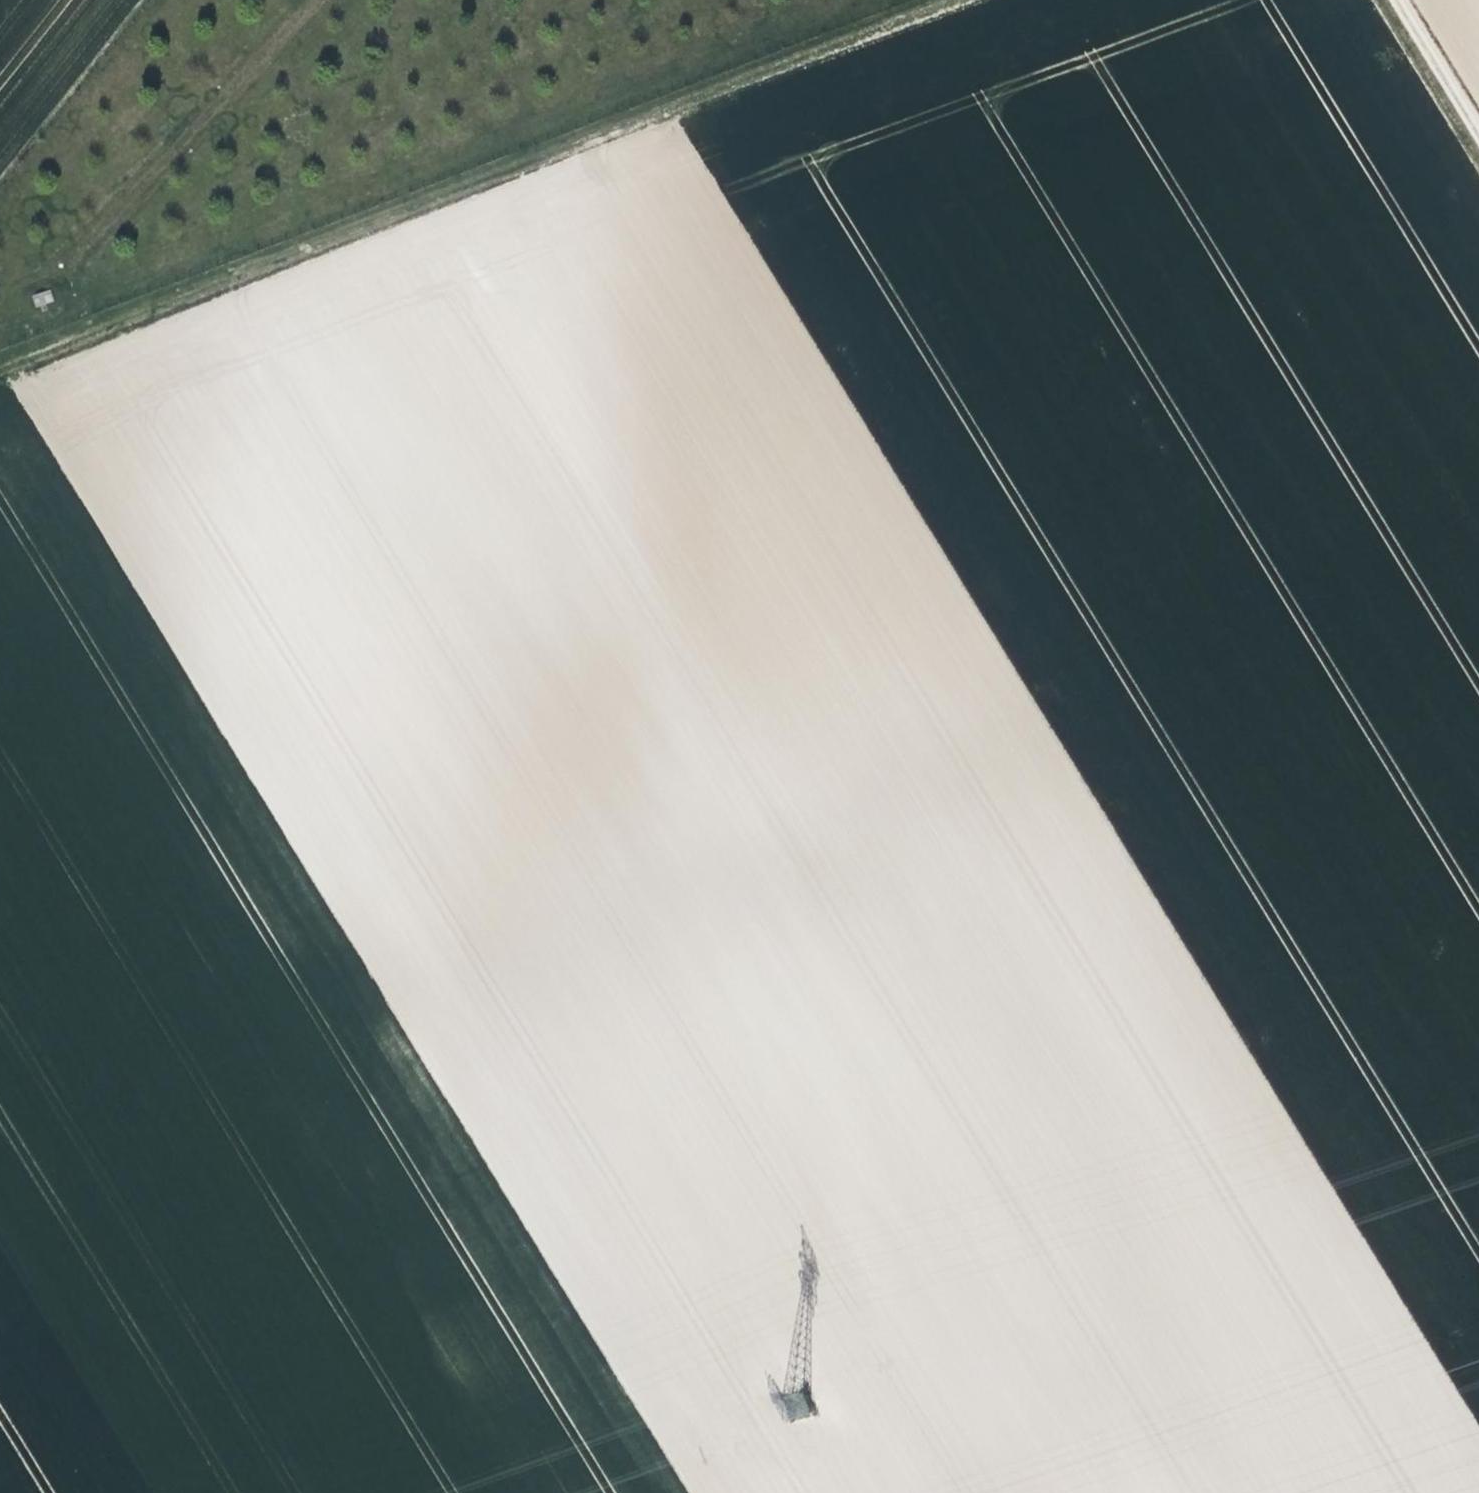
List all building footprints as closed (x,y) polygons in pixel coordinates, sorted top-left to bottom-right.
[(1472,1419),(1478,1419),(1478,1415),(1426,1355),(1425,1376),(1395,1375),(1427,1346),(1336,1342),(1335,1374),(1322,1359),(1311,1368),(1308,1368),(1309,1334),(1296,1319),(1292,1424),(1313,1448),(1312,1468),(1323,1459),(1322,1474),(1333,1486),(1342,1477),(1357,1478),(1340,1492),(1457,1492),(1458,1465),(1478,1447),(1478,1427),(1472,1419)]
